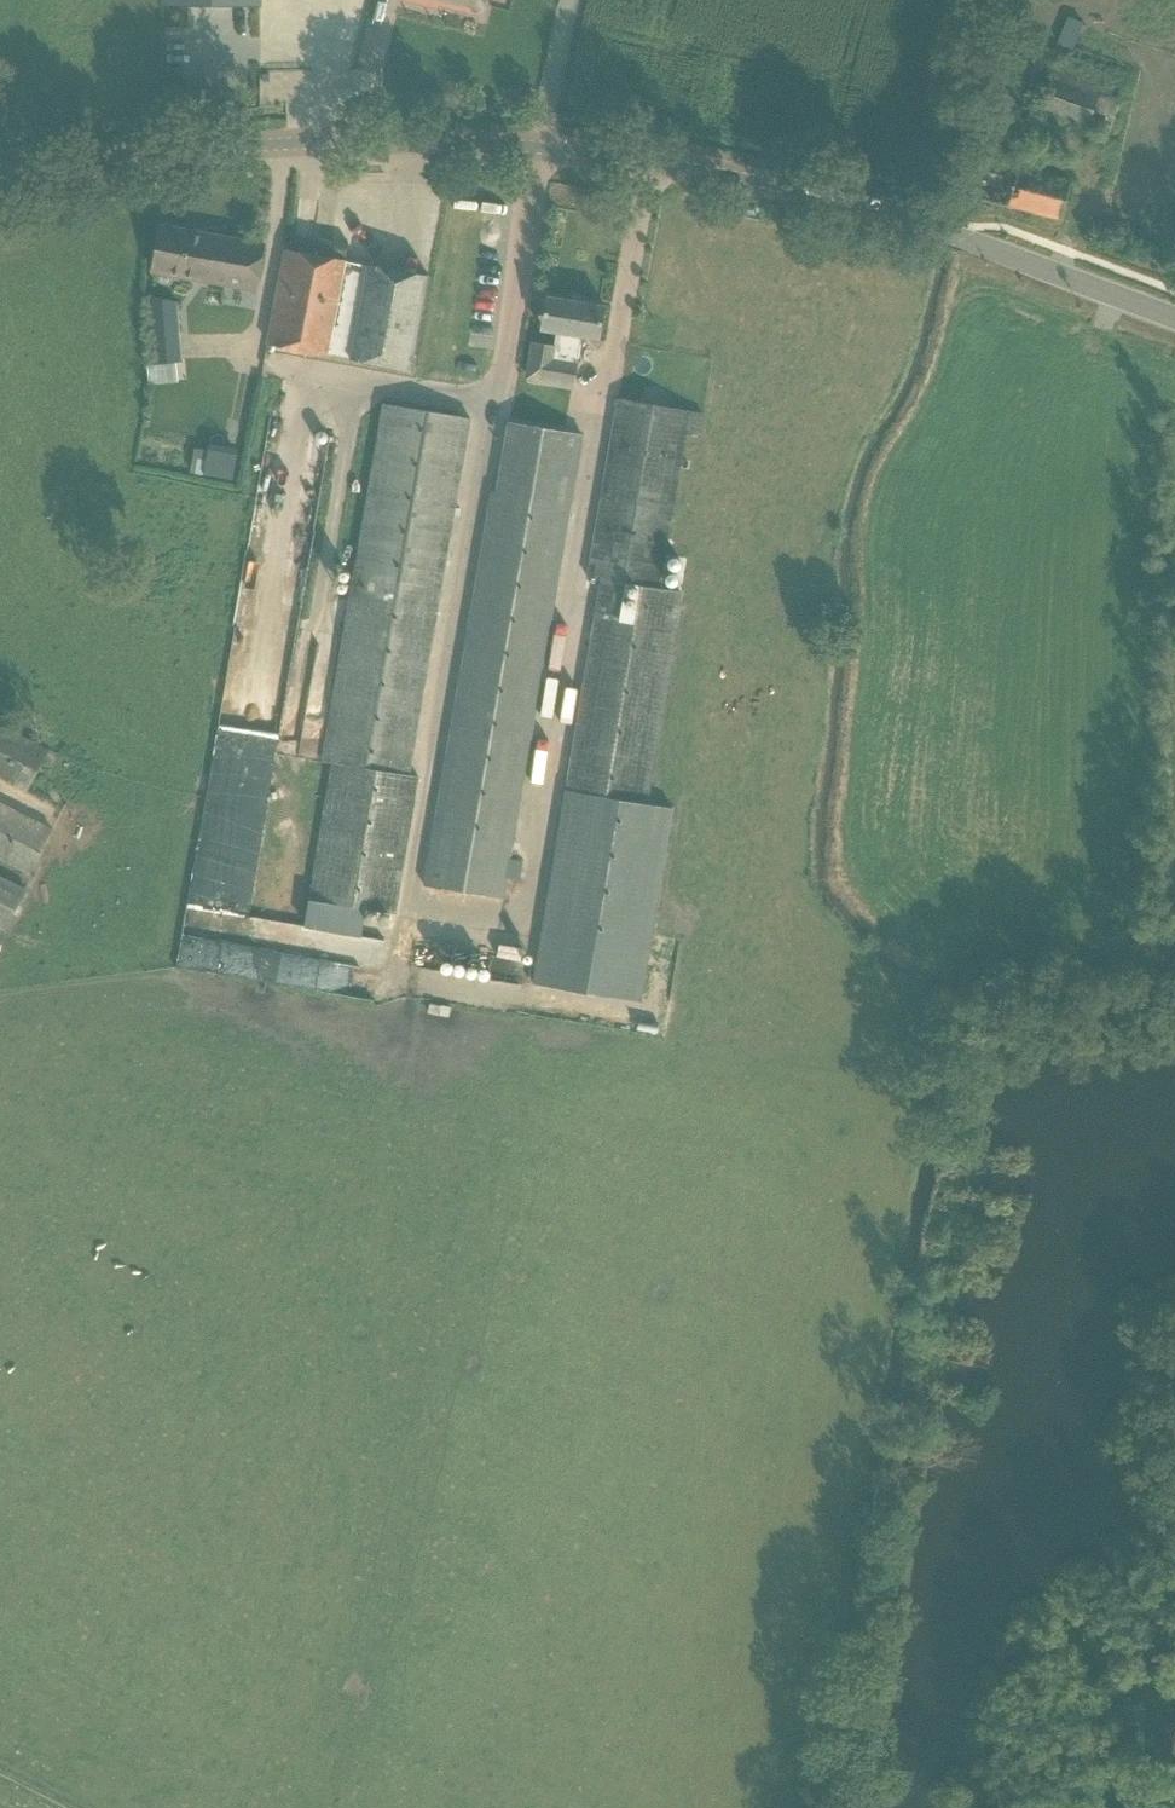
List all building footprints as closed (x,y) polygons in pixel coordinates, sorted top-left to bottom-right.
[(437,8),(438,5),(480,15),(484,0),(403,0),(437,8)] [(1104,76),(1059,65),(1049,84),(1101,96),(1104,76)] [(1101,96),(1049,84),(1036,109),(1110,136),(1121,104),(1101,96)] [(965,197),(1057,220),(1068,177),(1007,162),(1018,120),(986,112),(965,197)] [(212,259),(202,257),(206,234),(161,226),(153,271),(208,281),(212,259)] [(206,234),(202,257),(212,259),(208,281),(256,289),(264,245),(206,234)] [(286,250),(282,273),(267,342),(350,360),(411,370),(428,275),(369,264),(368,265),(346,261),(346,260),(286,250)] [(599,338),(605,306),(546,296),(540,331),(562,335),(559,352),(552,351),(554,341),(534,338),(528,376),(575,384),(583,335),(599,338)] [(154,364),(181,362),(176,302),(148,297),(148,298),(149,298),(154,364)] [(331,766),(308,897),(393,912),(417,776),(410,775),(473,419),(382,403),(318,763),(331,766)] [(645,804),(681,593),(660,589),(687,437),(691,415),(621,403),(592,578),(598,579),(564,791),(532,983),(641,1001),(653,934),(674,809),(645,804)] [(502,899),(586,434),(506,419),(493,490),(489,489),(422,886),(502,899)] [(203,471),(232,476),(235,462),(206,456),(203,471)] [(31,792),(51,752),(0,726),(0,776),(31,792)] [(30,873),(53,830),(0,803),(0,858),(30,873)] [(5,930),(26,890),(0,876),(0,927),(5,930)]
